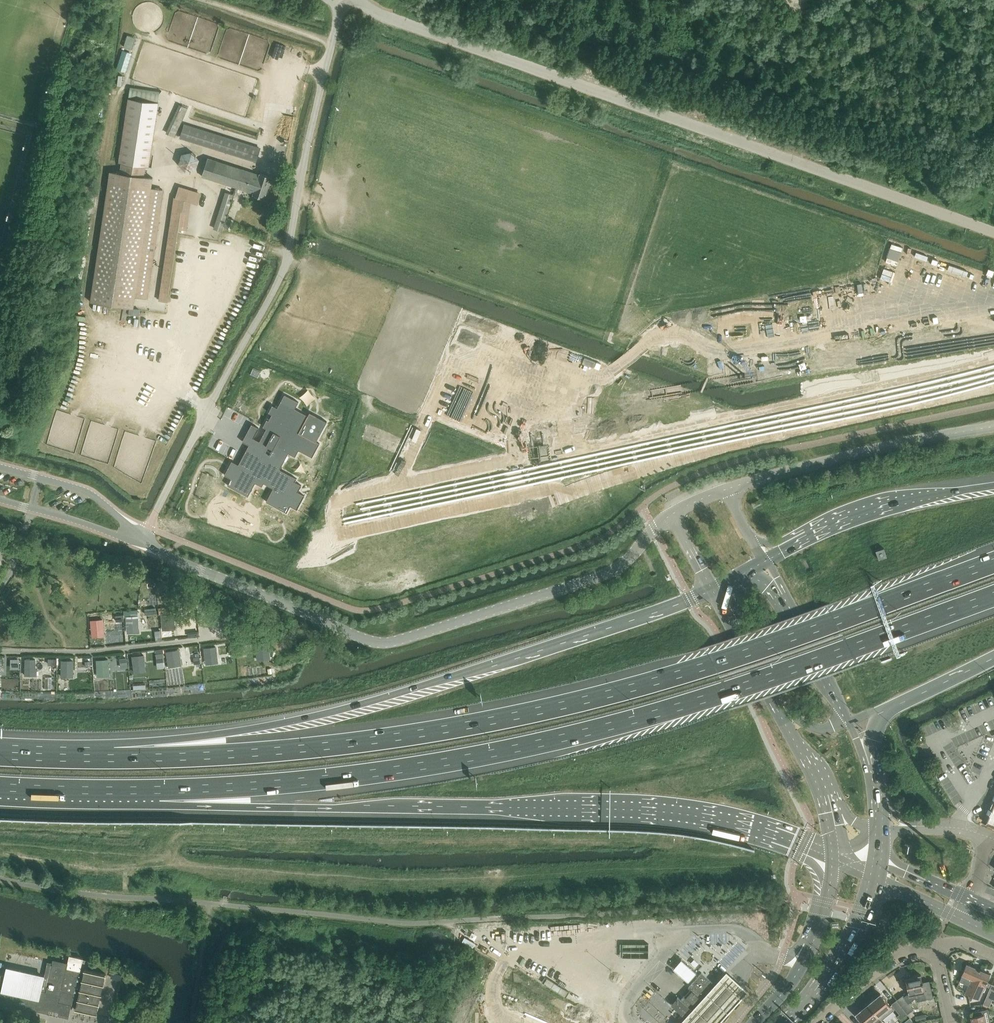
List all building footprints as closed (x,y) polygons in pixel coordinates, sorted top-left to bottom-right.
[(128,34),(125,46),(134,48),(137,36),(128,34)] [(160,91),(130,86),(129,96),(159,101),(160,91)] [(119,161),(122,162),(146,165),(149,166),(159,102),(129,98),(119,161)] [(188,108),(182,105),(169,133),(175,136),(188,108)] [(261,148),(185,124),(181,136),(258,160),(261,148)] [(198,168),(196,159),(198,159),(196,150),(180,153),(184,171),(198,168)] [(260,174),(209,157),(203,175),(254,192),(253,194),(265,198),(272,176),(261,172),(260,174)] [(146,165),(122,162),(121,173),(110,171),(91,302),(133,308),(135,297),(146,299),(163,189),(151,188),(153,177),(144,176),(146,165)] [(175,200),(160,301),(168,302),(179,230),(187,232),(191,204),(198,207),(202,195),(179,188),(175,200)] [(234,194),(228,192),(217,229),(223,231),(234,194)] [(234,198),(232,206),(240,208),(242,200),(234,198)] [(225,226),(230,227),(233,219),(228,217),(225,226)] [(232,461),(228,468),(235,472),(228,484),(228,485),(241,492),(243,490),(245,486),(252,489),(259,476),(266,479),(268,476),(277,481),(270,495),(277,498),(274,503),(273,505),(287,512),(289,508),(294,499),(301,502),(304,495),(298,492),(301,485),(295,482),(296,478),(279,469),(288,452),(295,456),(298,450),(308,455),(312,457),(319,443),(316,441),(327,421),(323,419),(310,412),(308,415),(295,409),(299,402),(285,394),(277,408),(272,405),(269,412),(272,414),(269,420),(267,419),(263,427),(266,428),(259,441),(252,438),(238,465),(232,461)] [(252,423),(248,432),(252,434),(256,425),(252,423)] [(884,548),(881,549),(876,551),(879,560),(887,557),(884,548)] [(180,615),(163,617),(164,629),(181,627),(180,615)] [(143,619),(126,621),(128,633),(145,631),(143,619)] [(103,620),(90,621),(92,639),(104,638),(103,620)] [(255,640),(239,642),(240,654),(257,652),(255,640)] [(219,644),(202,646),(204,658),(221,656),(219,644)] [(183,649),(166,650),(168,662),(185,660),(183,649)] [(147,652),(130,654),(132,667),(149,665),(147,652)] [(111,657),(94,658),(95,671),(112,669),(111,657)] [(40,658),(23,658),(23,671),(40,671),(40,658)] [(76,658),(59,658),(59,671),(76,671),(76,658)] [(38,1011),(39,1010),(40,1010),(44,1008),(44,1009),(45,1010),(46,1010),(61,1012),(60,1016),(69,1018),(72,1005),(76,1006),(75,1010),(97,1015),(97,1012),(105,977),(106,974),(85,969),(84,972),(80,971),(83,958),(70,955),(68,962),(53,959),(52,962),(48,961),(44,977),(6,969),(5,975),(0,974),(0,1002),(38,1011)] [(18,955),(15,967),(39,971),(41,959),(18,955)] [(979,999),(990,974),(966,964),(962,974),(972,979),(966,993),(979,999)] [(681,999),(678,997),(671,1004),(685,1017),(715,985),(702,973),(688,987),(690,989),(681,999)] [(749,993),(728,974),(683,1022),(722,1022),(749,993)] [(903,995),(896,1000),(907,1014),(914,1009),(907,1001),(912,997),(912,994),(924,992),(921,975),(905,978),(908,994),(906,994),(904,996),(903,995)] [(992,984),(983,1004),(989,1006),(993,999),(993,984),(992,984)] [(881,993),(868,1004),(878,1016),(881,1020),(894,1009),(881,993)] [(907,1014),(896,1000),(892,1003),(899,1014),(897,1015),(900,1019),(907,1014)] [(868,1004),(856,1014),(864,1022),(870,1022),(878,1016),(868,1004)] [(973,1022),(991,1022),(988,1009),(974,1012),(975,1016),(971,1017),(973,1022)]
